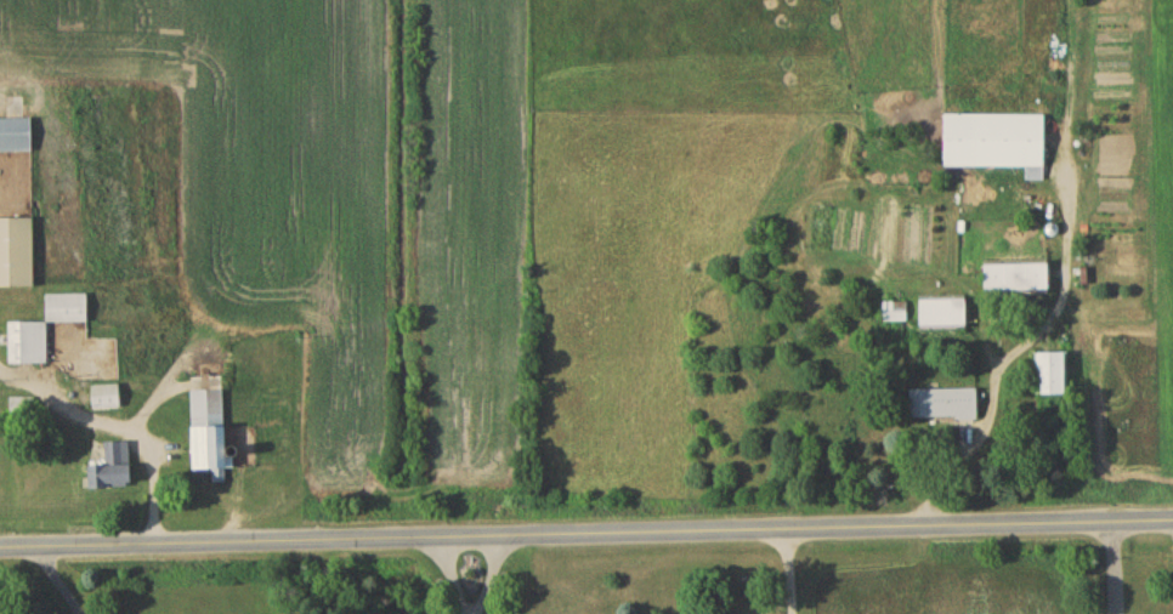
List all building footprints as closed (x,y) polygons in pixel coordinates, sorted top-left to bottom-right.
[(947,171),(1048,171),(1048,118),(947,118),(947,171)] [(35,155),(35,121),(0,121),(0,155),(35,155)] [(0,222),(0,291),(36,291),(36,222),(0,222)] [(988,266),(988,297),(1053,297),(1053,266),(988,266)] [(50,367),(49,326),(91,326),(90,298),(48,298),(48,326),(11,326),(11,367),(50,367)] [(970,332),(970,302),(922,302),(922,332),(970,332)] [(1071,400),(1071,357),(1037,357),(1037,400),(1071,400)] [(92,388),(92,412),(123,412),(123,388),(92,388)] [(195,476),(215,475),(215,487),(229,487),(227,394),(194,395),(195,476)] [(913,423),(981,423),(981,394),(913,394),(913,423)] [(136,446),(109,446),(109,470),(93,470),(93,492),(136,493),(136,446)]
